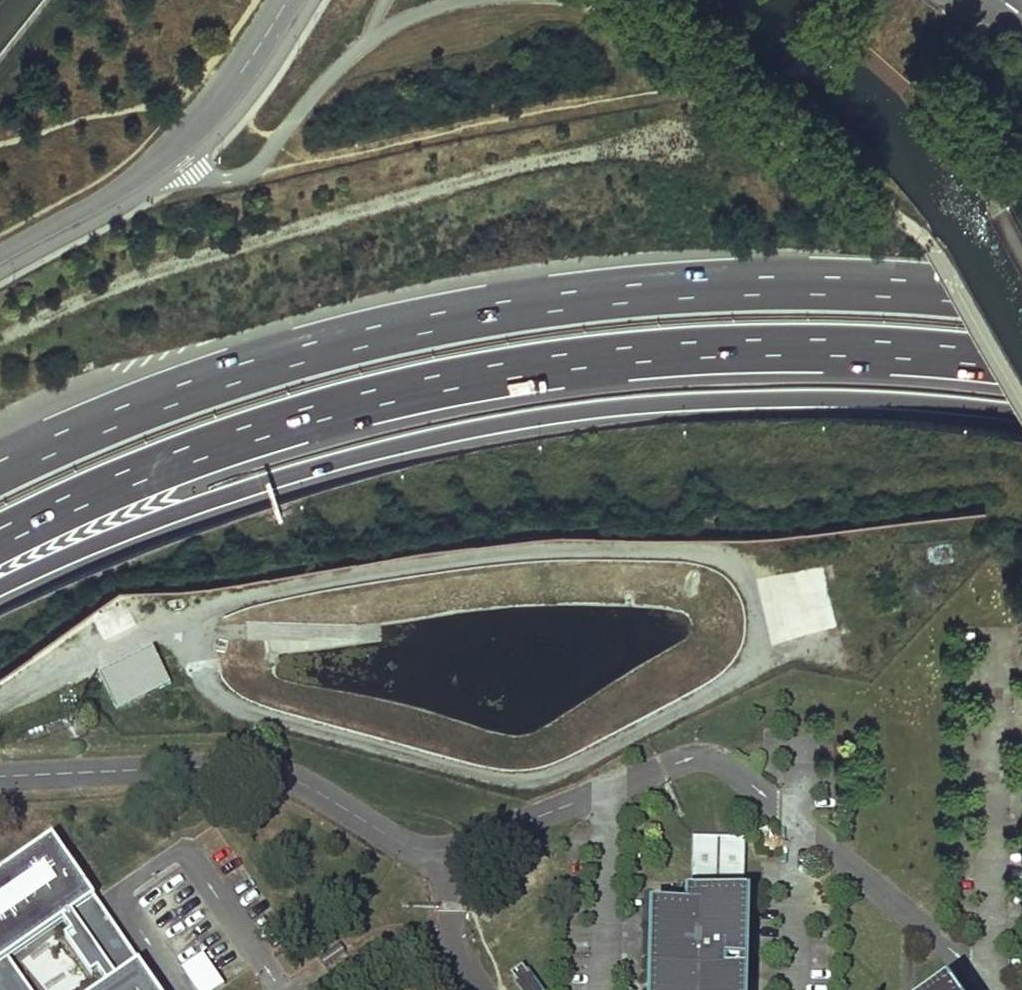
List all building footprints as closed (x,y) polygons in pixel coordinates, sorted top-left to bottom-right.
[(98,674),(115,709),(170,683),(153,648),(98,674)] [(746,837),(693,835),(692,911),(659,909),(657,989),(742,989),(746,837)] [(54,840),(0,877),(0,989),(30,989),(9,960),(64,922),(73,936),(67,939),(92,977),(99,973),(108,985),(101,989),(158,989),(54,840)] [(509,973),(520,989),(541,989),(525,966),(509,973)]
